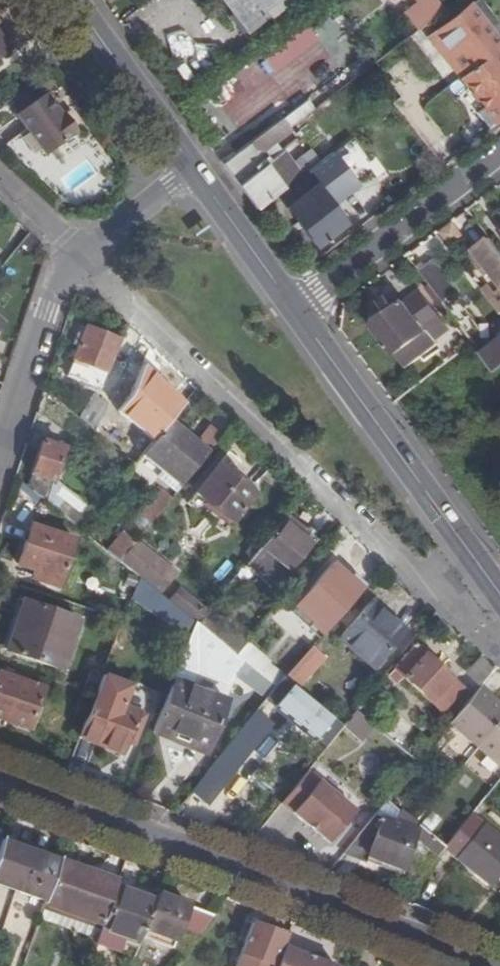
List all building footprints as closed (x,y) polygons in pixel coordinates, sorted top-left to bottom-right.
[(250,28),(267,14),(263,9),(275,0),(224,0),(233,13),(237,10),(250,28)] [(282,9),(295,0),(275,0),(282,9)] [(415,2),(405,8),(417,28),(444,11),(437,0),(414,0),(415,2)] [(483,115),(492,126),(499,120),(499,51),(467,8),(444,25),(437,16),(422,27),(429,37),(431,35),(447,57),(461,46),(476,65),(456,80),(483,115)] [(242,35),(250,28),(237,10),(233,13),(228,16),(242,35)] [(294,58),(321,42),(310,23),(262,53),(279,80),(299,68),(294,58)] [(426,39),(456,80),(476,65),(461,46),(447,57),(431,35),(429,37),(426,39)] [(42,94),(11,119),(43,158),(71,134),(56,117),(59,115),(42,94)] [(492,126),(483,115),(478,119),(487,130),(492,126)] [(302,174),(314,164),(296,141),(288,148),(286,146),(265,163),(263,160),(259,163),(255,158),(289,132),(287,130),(279,120),(218,165),(253,213),(285,187),(302,174)] [(353,187),(330,156),(275,200),(312,249),(313,248),(342,224),(329,207),(353,187)] [(448,222),(436,232),(446,246),(459,236),(448,222)] [(488,240),(472,252),(499,289),(499,256),(488,240)] [(433,261),(417,273),(441,304),(457,292),(433,261)] [(394,356),(395,355),(404,366),(432,345),(423,334),(439,322),(417,291),(371,326),(394,356)] [(107,377),(120,344),(87,331),(74,364),(82,367),(80,374),(84,375),(82,381),(98,387),(102,375),(107,377)] [(499,367),(499,339),(480,355),(493,373),(499,367)] [(81,423),(118,454),(130,431),(119,424),(123,416),(93,399),(81,423)] [(44,444),(32,478),(54,485),(65,452),(44,444)] [(185,476),(188,479),(199,465),(179,449),(169,462),(168,462),(144,493),(157,505),(165,495),(168,498),(185,476)] [(195,510),(224,535),(254,499),(225,474),(230,469),(223,462),(186,509),(192,514),(195,510)] [(137,483),(130,476),(120,488),(127,494),(137,483)] [(32,478),(28,491),(47,506),(54,485),(32,478)] [(317,543),(287,519),(246,569),(259,579),(265,571),(282,584),(317,543)] [(83,531),(87,526),(82,522),(78,527),(83,531)] [(32,582),(60,591),(75,545),(31,530),(29,534),(27,534),(23,545),(26,546),(19,568),(34,573),(32,582)] [(172,574),(136,546),(120,566),(141,582),(155,594),(172,574)] [(342,615),(367,588),(355,577),(357,575),(331,552),(304,583),(329,605),(331,606),(342,615)] [(198,629),(207,617),(179,594),(169,605),(194,625),(198,629)] [(374,670),(403,636),(369,605),(339,640),(374,670)] [(62,673),(79,624),(24,606),(8,655),(62,673)] [(236,660),(248,646),(209,614),(207,617),(198,629),(236,660)] [(402,682),(441,715),(461,692),(414,651),(389,681),(397,687),(402,682)] [(325,663),(312,652),(284,682),(299,693),(325,663)] [(272,695),(275,691),(244,666),(235,678),(264,704),(272,695)] [(43,693),(0,678),(0,723),(28,733),(43,693)] [(317,743),(334,723),(299,693),(284,682),(275,691),(272,695),(277,699),(279,698),(284,702),(277,711),(317,743)] [(172,683),(151,735),(173,744),(175,737),(207,749),(225,703),(172,683)] [(499,717),(499,716),(499,710),(480,692),(449,729),(475,751),(499,774),(499,718),(499,717)] [(95,700),(79,741),(121,757),(137,716),(95,700)] [(372,728),(356,715),(343,730),(342,731),(359,745),(372,728)] [(342,731),(343,730),(334,723),(317,743),(317,744),(326,751),(342,731)] [(225,753),(238,764),(245,755),(232,744),(225,753)] [(225,753),(190,796),(202,807),(222,783),(238,764),(225,753)] [(355,814),(307,775),(280,807),(329,846),(355,814)] [(470,819),(445,851),(444,852),(490,891),(499,880),(499,843),(482,828),(481,828),(470,819)] [(403,872),(417,833),(382,820),(374,841),(370,838),(367,843),(373,845),(367,859),(403,872)] [(59,863),(1,842),(0,844),(0,887),(45,903),(48,895),(59,863)] [(115,890),(117,884),(59,863),(48,895),(105,916),(115,890)] [(133,962),(141,940),(155,904),(115,890),(105,916),(99,930),(93,947),(133,962)] [(99,930),(105,916),(48,895),(45,903),(42,909),(99,930)] [(197,939),(213,919),(158,897),(155,904),(141,940),(172,950),(179,932),(197,939)] [(289,936),(270,928),(268,933),(251,926),(235,965),(277,965),(283,949),(289,936)] [(283,949),(277,965),(326,965),(322,964),(313,961),(283,949)] [(315,954),(313,961),(322,964),(325,958),(315,954)]
